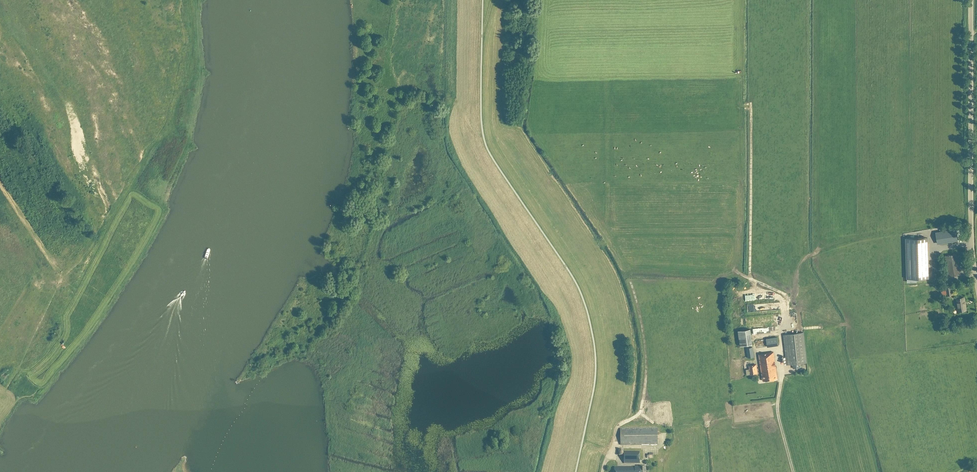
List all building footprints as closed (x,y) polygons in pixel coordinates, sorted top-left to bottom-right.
[(25,182),(32,194),(46,186),(41,177),(36,180),(34,177),(25,182)] [(927,237),(906,238),(907,273),(913,273),(913,279),(928,278),(927,237)] [(960,274),(957,254),(955,254),(953,254),(953,255),(949,255),(947,255),(947,256),(945,256),(948,276),(951,276),(953,276),(952,276),(956,275),(958,275),(960,274)] [(953,294),(951,286),(941,288),(942,295),(947,294),(947,295),(953,294)] [(966,310),(965,304),(964,297),(957,298),(959,311),(966,310)] [(806,362),(803,332),(783,334),(787,364),(792,363),(793,368),(800,368),(799,363),(806,362)] [(778,339),(766,339),(767,348),(778,347),(778,339)] [(777,379),(773,353),(759,354),(763,381),(777,379)] [(757,374),(756,364),(749,365),(750,375),(757,374)] [(657,444),(657,428),(620,429),(621,445),(657,444)] [(640,462),(640,451),(624,451),(624,463),(640,462)]
